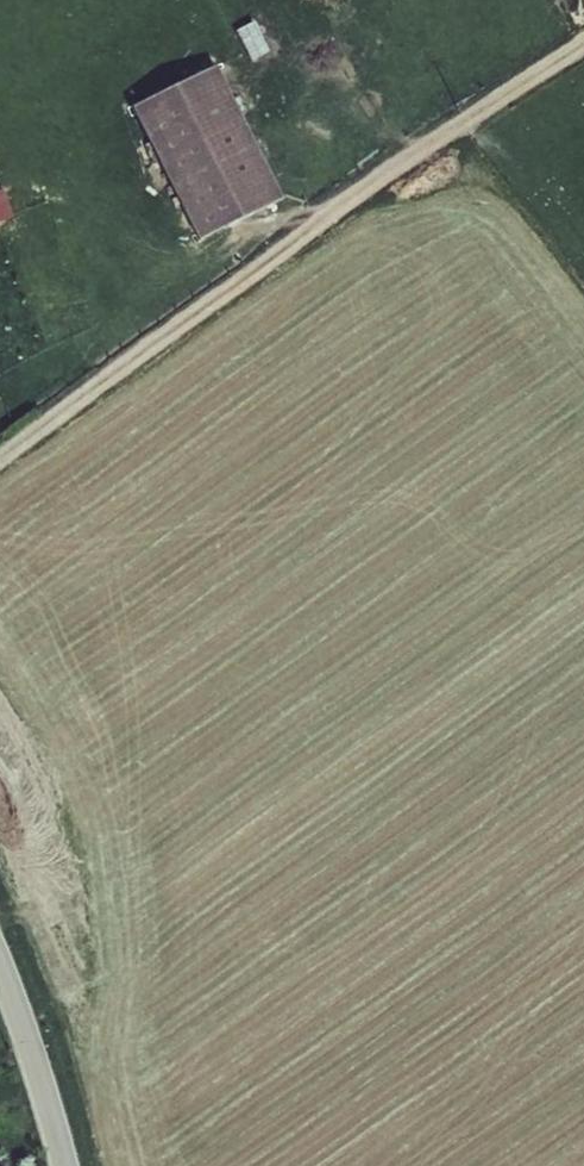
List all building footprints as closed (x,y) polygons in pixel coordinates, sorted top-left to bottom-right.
[(283,199),(218,68),(135,109),(200,240),(283,199)] [(17,215),(8,185),(0,187),(0,220),(17,215)]
